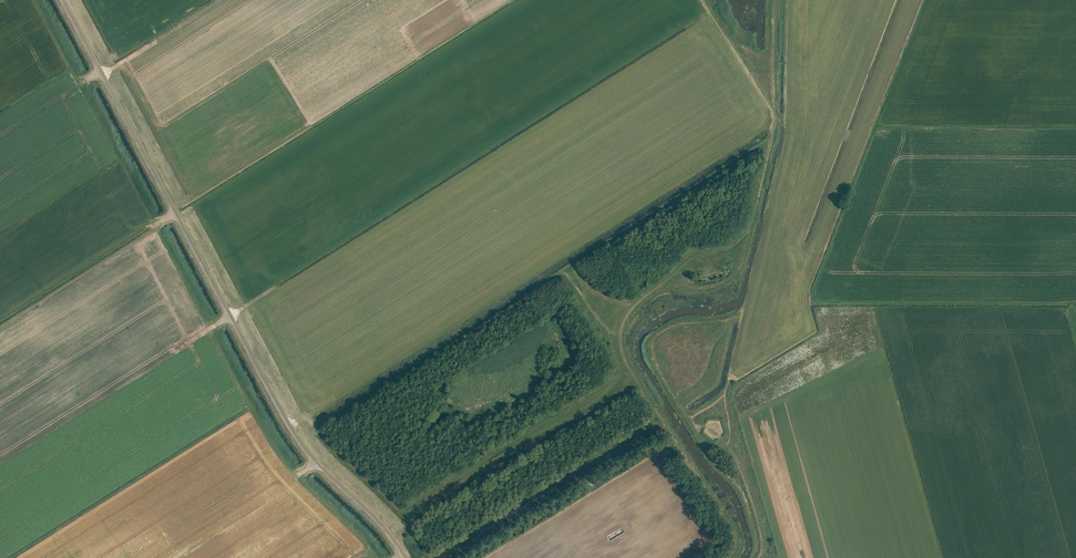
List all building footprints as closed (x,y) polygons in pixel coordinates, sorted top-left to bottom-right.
[(603,557),(613,554),(610,545),(608,546),(607,544),(598,547),(599,550),(601,550),(603,557)]
